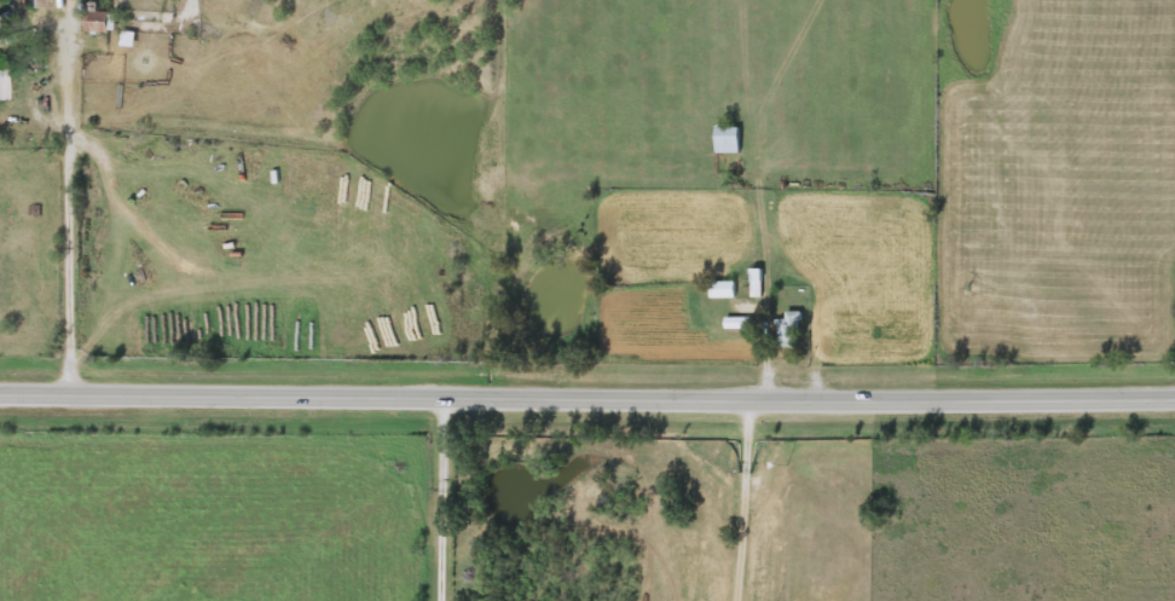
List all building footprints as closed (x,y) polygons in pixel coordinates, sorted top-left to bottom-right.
[(24,8),(24,0),(47,0),(47,8),(24,8)] [(114,12),(114,33),(83,33),(83,12),(114,12)] [(714,154),(714,127),(737,127),(737,154),(714,154)] [(733,297),(710,297),(710,282),(733,282),(733,297)] [(777,312),(798,312),(798,348),(777,348),(777,312)] [(749,318),(749,329),(724,329),(724,318),(749,318)]
